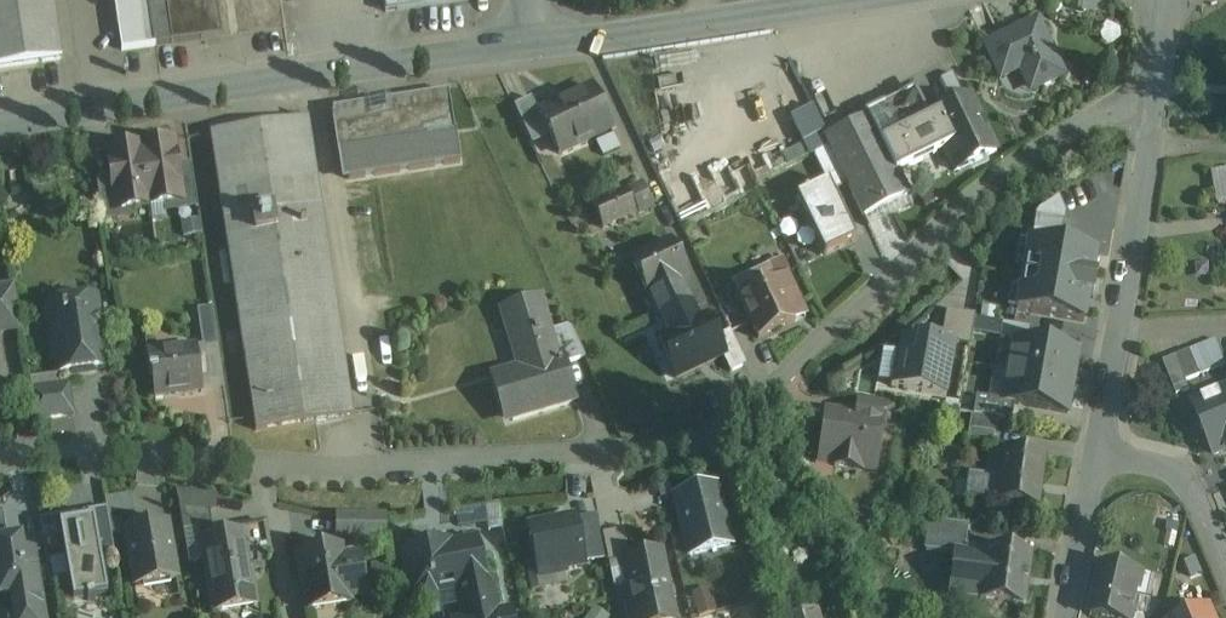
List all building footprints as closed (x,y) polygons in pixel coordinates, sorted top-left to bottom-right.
[(28,63),(32,66),(61,61),(64,57),(63,47),(59,44),(52,0),(0,0),(0,67),(28,63)] [(122,49),(156,44),(149,0),(116,0),(122,49)] [(156,44),(222,35),(217,0),(149,0),(156,44)] [(386,12),(463,0),(385,0),(386,12)] [(1038,19),(984,45),(1001,80),(1025,67),(1037,91),(1065,76),(1038,19)] [(915,88),(865,112),(868,119),(869,118),(881,142),(922,122),(919,117),(928,113),(915,88)] [(593,89),(540,114),(544,124),(559,154),(612,129),(593,89)] [(922,122),(881,142),(891,162),(929,143),(934,153),(935,153),(934,151),(944,146),(955,171),(997,151),(971,97),(930,117),(930,118),(922,122)] [(531,99),(514,107),(526,132),(544,124),(540,114),(539,115),(531,99)] [(442,103),(353,116),(352,112),(334,115),(334,114),(332,115),(338,151),(344,150),(447,134),(446,132),(442,103)] [(868,119),(826,140),(830,148),(849,186),(864,216),(907,194),(891,162),(881,142),(869,118),(868,119)] [(308,119),(211,133),(220,195),(317,180),(308,119)] [(447,134),(344,150),(349,180),(461,162),(456,130),(446,132),(447,134)] [(599,138),(605,153),(621,148),(615,132),(599,138)] [(173,142),(141,147),(150,207),(182,202),(182,200),(177,168),(173,142)] [(150,207),(141,147),(108,152),(112,177),(116,205),(117,212),(150,207)] [(828,183),(833,192),(849,186),(830,148),(813,155),(827,183),(828,183)] [(192,166),(177,168),(182,200),(197,198),(192,166)] [(112,177),(96,180),(100,207),(116,205),(112,177)] [(827,183),(797,198),(825,256),(856,240),(833,192),(828,183),(827,183)] [(626,191),(593,206),(603,228),(636,213),(626,191)] [(1059,196),(1041,208),(1037,214),(1034,227),(1063,234),(1067,212),(1059,196)] [(321,203),(224,218),(256,431),(353,417),(321,203)] [(671,240),(631,258),(658,316),(692,300),(683,280),(688,277),(671,240)] [(1097,254),(1058,247),(1029,242),(1029,243),(1033,244),(1030,260),(1026,259),(1020,292),(1025,293),(1022,309),(1017,308),(1017,309),(1085,321),(1097,254)] [(769,266),(733,283),(739,296),(775,279),(769,266)] [(801,304),(787,274),(776,279),(790,309),(801,304)] [(739,296),(758,338),(796,321),(790,309),(776,279),(775,279),(739,296)] [(0,288),(0,333),(19,330),(13,286),(0,288)] [(96,297),(59,302),(62,326),(57,331),(53,332),(59,374),(73,372),(72,368),(92,365),(93,369),(107,367),(105,354),(110,347),(103,340),(96,297)] [(692,300),(658,316),(667,335),(657,339),(676,378),(723,356),(726,354),(717,336),(707,315),(701,319),(692,300)] [(540,301),(510,311),(521,349),(516,351),(521,368),(513,371),(515,376),(495,382),(502,405),(508,403),(513,421),(574,402),(562,364),(552,331),(550,331),(540,301)] [(213,308),(197,311),(203,349),(219,347),(213,308)] [(585,357),(571,325),(552,331),(562,364),(585,357)] [(924,328),(917,375),(915,392),(953,397),(962,333),(924,328)] [(746,364),(730,330),(717,336),(726,354),(723,356),(731,371),(746,364)] [(1079,350),(1015,339),(1009,370),(1074,381),(1078,358),(1079,350)] [(1216,340),(1189,350),(1200,375),(1225,364),(1216,340)] [(196,348),(147,355),(149,374),(150,377),(152,377),(155,398),(202,391),(196,348)] [(1189,350),(1176,356),(1187,380),(1200,375),(1189,350)] [(1074,381),(1009,370),(1004,401),(1069,412),(1074,381)] [(893,389),(915,392),(917,375),(895,372),(893,389)] [(69,386),(31,391),(35,421),(73,415),(69,386)] [(1194,404),(1214,454),(1225,449),(1225,390),(1194,404)] [(900,404),(860,398),(857,416),(883,420),(882,430),(896,432),(900,404)] [(857,416),(826,412),(823,436),(829,437),(826,460),(835,461),(835,465),(859,468),(860,465),(877,467),(882,430),(883,420),(857,416)] [(997,418),(972,415),(968,441),(993,445),(997,418)] [(1044,455),(1004,450),(1000,477),(997,500),(1038,506),(1044,455)] [(1000,477),(969,473),(965,496),(997,500),(1000,477)] [(715,486),(676,496),(690,554),(730,544),(715,486)] [(131,496),(106,500),(108,514),(134,510),(131,496)] [(499,505),(486,507),(488,524),(489,531),(502,529),(499,505)] [(210,510),(180,507),(184,531),(199,529),(213,526),(210,510)] [(486,507),(456,512),(458,529),(488,524),(486,507)] [(107,508),(91,511),(92,520),(94,519),(100,553),(114,551),(107,508)] [(134,510),(108,514),(112,534),(126,531),(125,530),(138,527),(135,510),(134,510)] [(383,515),(340,515),(340,537),(383,537),(383,515)] [(92,520),(62,525),(60,516),(41,520),(44,539),(62,536),(73,602),(87,599),(87,602),(94,601),(94,598),(108,596),(100,553),(94,519),(92,520)] [(594,516),(575,520),(580,544),(599,540),(594,516)] [(574,518),(529,527),(538,573),(584,564),(584,562),(580,544),(575,520),(574,518)] [(969,525),(929,520),(925,550),(965,555),(969,525)] [(138,527),(125,530),(126,531),(136,587),(178,580),(168,522),(138,527)] [(268,523),(243,527),(243,531),(254,529),(259,555),(273,553),(268,523)] [(0,527),(0,541),(8,540),(6,526),(4,526),(0,527)] [(199,529),(184,531),(189,562),(203,560),(200,539),(201,539),(199,529)] [(201,539),(200,539),(203,560),(212,613),(257,606),(251,569),(260,567),(259,555),(254,529),(243,531),(201,539)] [(624,530),(603,534),(611,573),(625,570),(623,560),(630,558),(624,530)] [(0,541),(0,559),(23,556),(20,538),(8,540),(0,541)] [(404,557),(403,555),(402,555),(409,588),(416,586),(412,604),(432,609),(436,592),(456,588),(463,617),(510,617),(509,615),(496,617),(491,592),(486,593),(475,540),(473,540),(474,542),(404,557)] [(599,540),(580,544),(584,562),(603,558),(599,540)] [(1031,553),(978,546),(978,547),(988,548),(985,571),(961,567),(957,595),(981,598),(981,599),(1024,605),(1031,553)] [(342,549),(297,556),(307,611),(351,603),(351,599),(347,577),(342,549)] [(623,560),(625,570),(635,617),(674,617),(661,552),(630,558),(623,560)] [(33,554),(23,556),(0,559),(0,594),(14,592),(18,617),(43,617),(33,554)] [(1103,565),(1091,615),(1105,617),(1133,617),(1139,594),(1143,575),(1103,565)] [(360,575),(347,577),(351,599),(364,597),(360,575)] [(1157,578),(1143,575),(1139,594),(1153,597),(1157,578)] [(714,610),(707,588),(694,592),(700,614),(714,610)] [(784,617),(818,617),(816,609),(784,617)] [(1188,617),(1212,617),(1209,609),(1188,617)]
